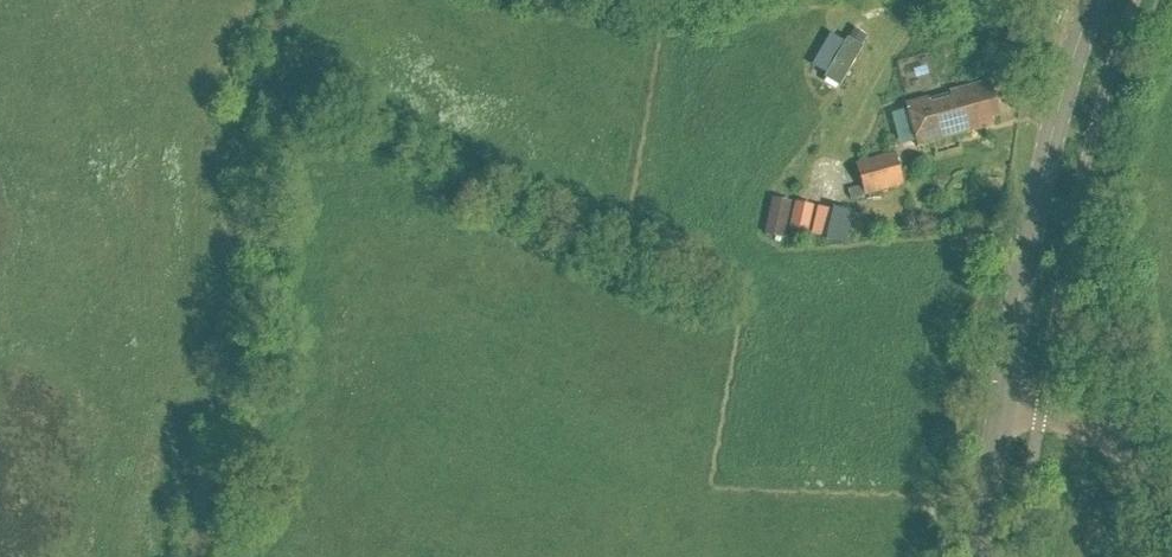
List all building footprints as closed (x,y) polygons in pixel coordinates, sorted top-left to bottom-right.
[(842,36),(817,78),(832,87),(857,45),(842,36)] [(996,118),(1002,116),(992,81),(952,93),(954,99),(933,105),(932,99),(908,106),(920,147),(997,124),(996,118)] [(908,185),(898,153),(859,164),(866,186),(852,191),(854,200),(908,185)] [(771,199),(764,236),(784,240),(792,203),(771,199)] [(807,235),(812,209),(794,205),(789,231),(807,235)] [(826,240),(832,214),(817,210),(811,237),(826,240)]
